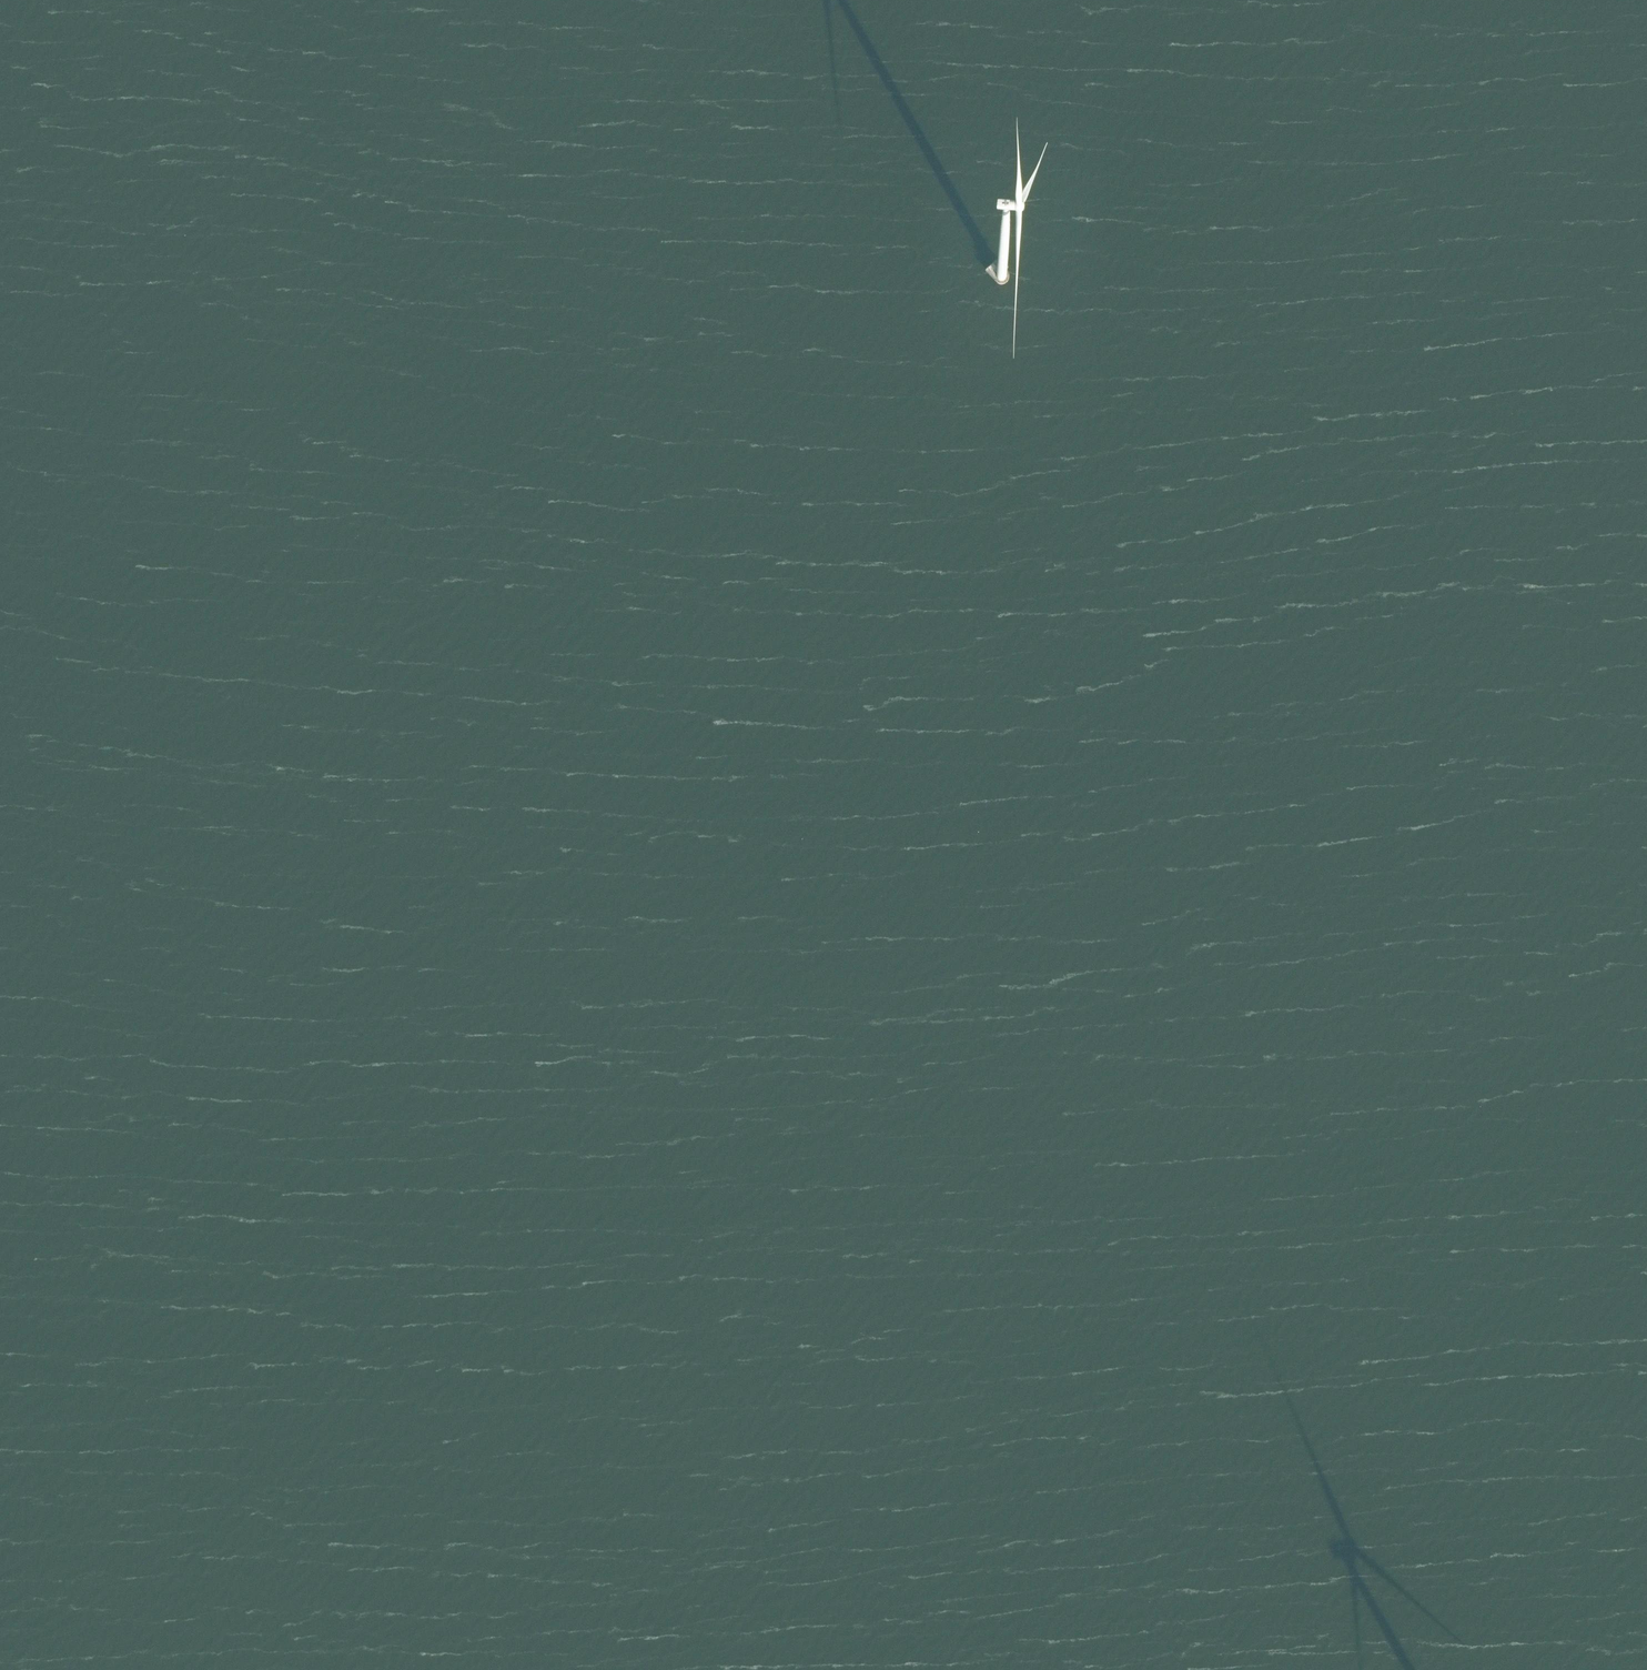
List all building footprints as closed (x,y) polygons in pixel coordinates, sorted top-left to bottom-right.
[(996,280),(996,281),(996,282),(997,284),(998,284),(998,285),(999,285),(1000,286),(1001,286),(1002,286),(1003,286),(1004,285),(1005,284),(1005,283),(1006,282),(1006,281),(1006,280),(1006,279),(1005,277),(1004,277),(1002,276),(1001,276),(1000,276),(998,277),(997,278),(997,279),(996,280)]
